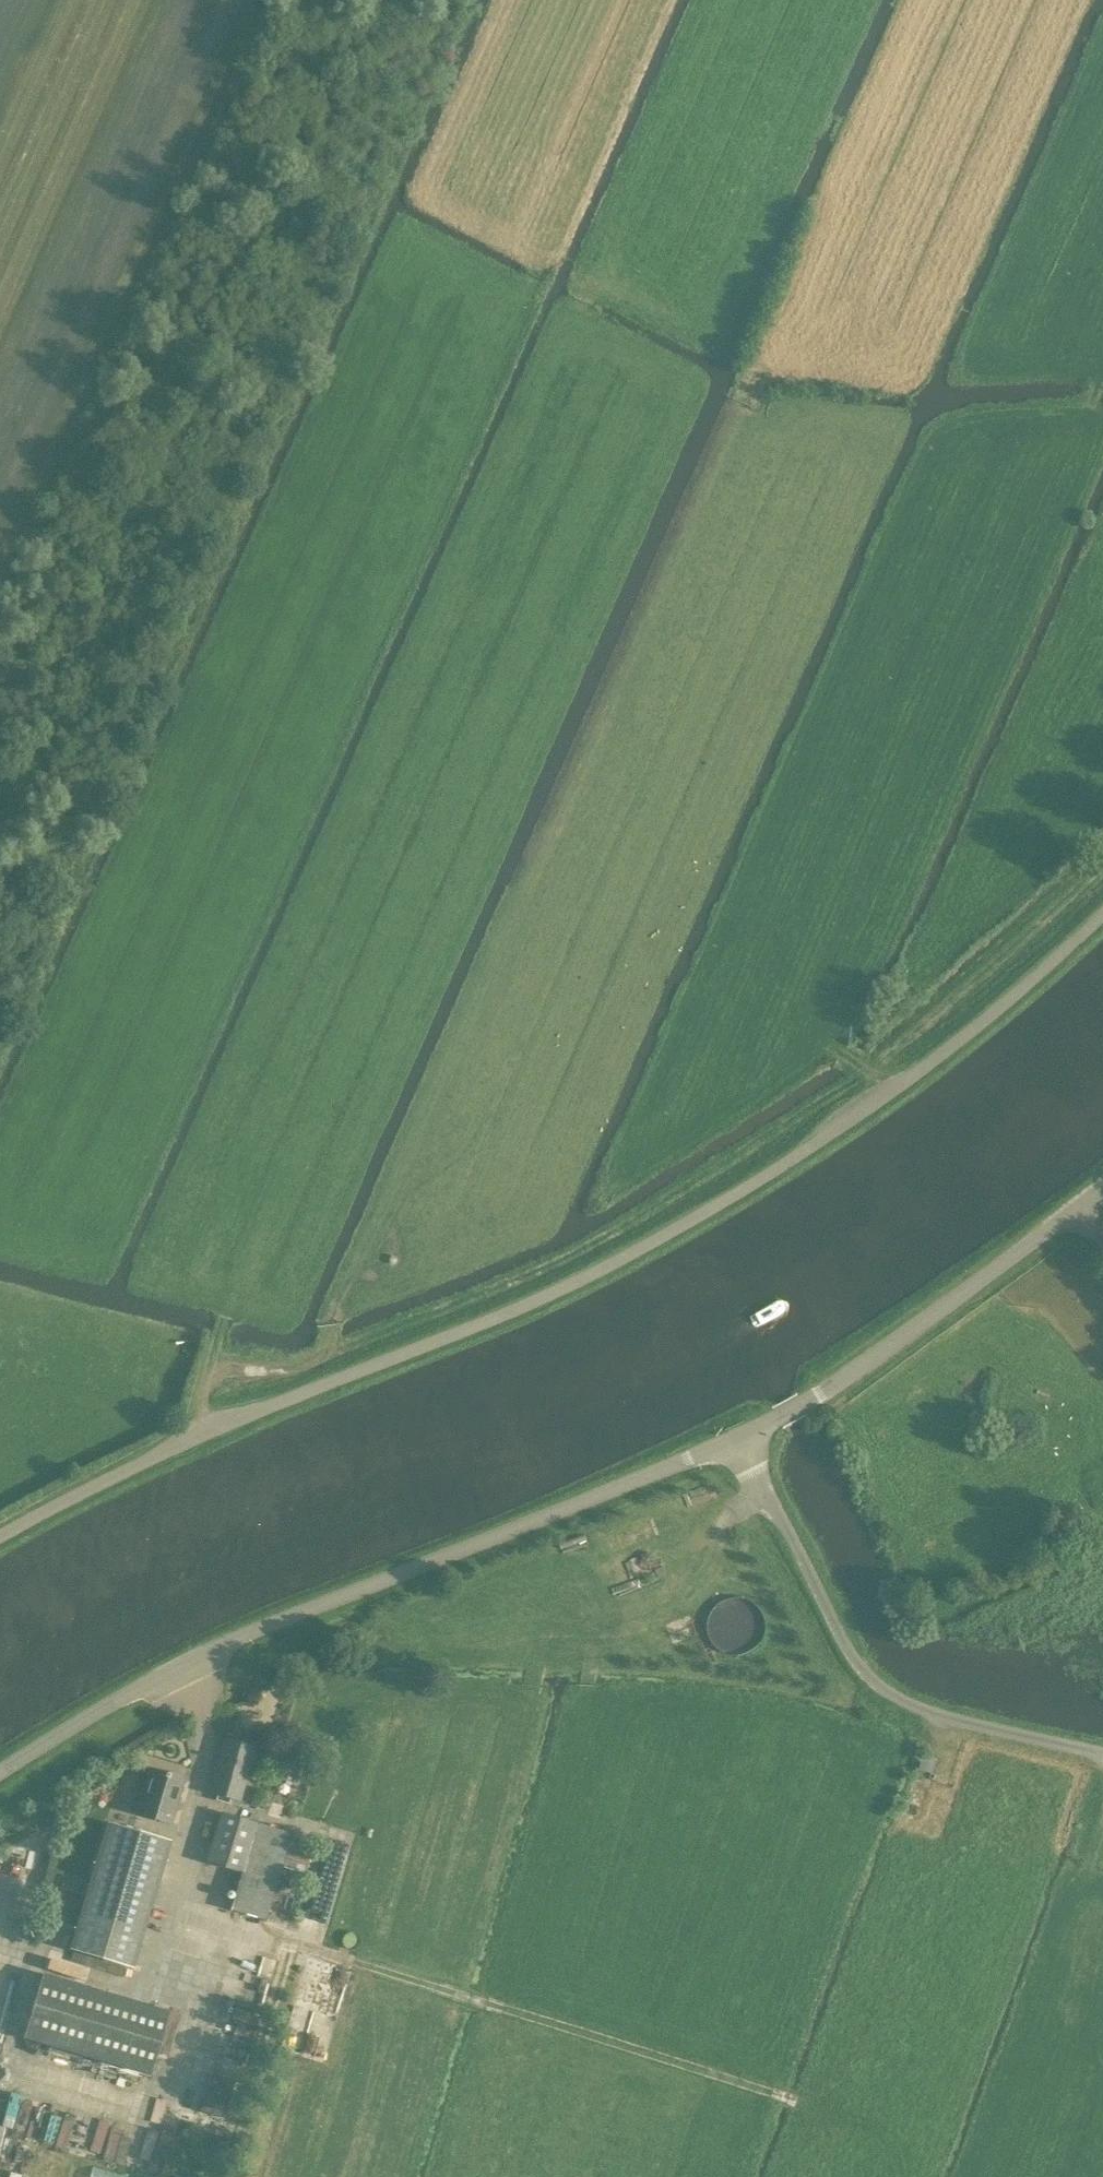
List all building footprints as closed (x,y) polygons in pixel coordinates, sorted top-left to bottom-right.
[(720,1638),(761,1637),(760,1599),(719,1600),(720,1638)] [(224,1739),(210,1794),(218,1796),(217,1801),(238,1806),(254,1747),(224,1739)] [(170,1823),(184,1779),(150,1769),(137,1813),(170,1823)] [(222,1812),(207,1862),(241,1872),(230,1910),(265,1920),(281,1866),(288,1844),(291,1833),(222,1812)] [(132,1967),(169,1842),(107,1823),(69,1948),(132,1967)] [(288,1844),(281,1866),(305,1873),(311,1851),(288,1844)] [(149,2074),(169,2011),(42,1973),(23,2035),(149,2074)] [(284,2049),(308,2055),(325,1986),(301,1980),(284,2049)] [(87,2122),(86,2123),(62,2115),(54,2140),(95,2154),(104,2127),(87,2122)] [(129,2176),(93,2165),(89,2176),(129,2176)]
